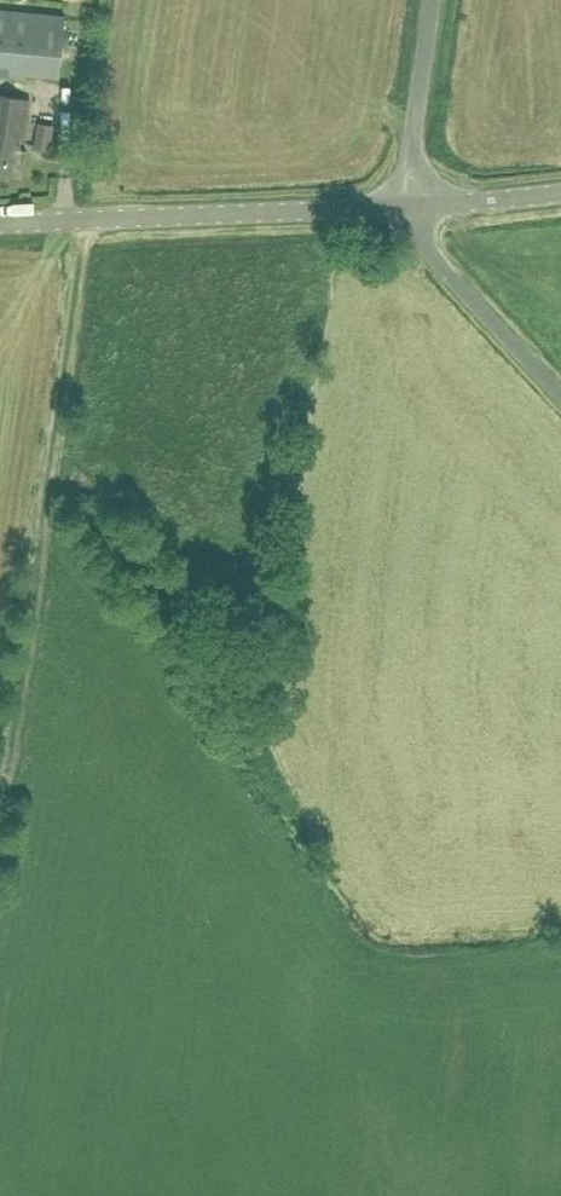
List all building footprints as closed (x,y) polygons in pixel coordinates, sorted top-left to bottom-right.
[(27,78),(27,76),(59,78),(64,15),(0,9),(0,76),(27,78)] [(21,177),(26,150),(19,149),(27,98),(0,95),(0,173),(21,177)] [(49,151),(54,124),(37,121),(32,148),(49,151)] [(368,250),(368,240),(359,240),(359,250),(368,250)]
